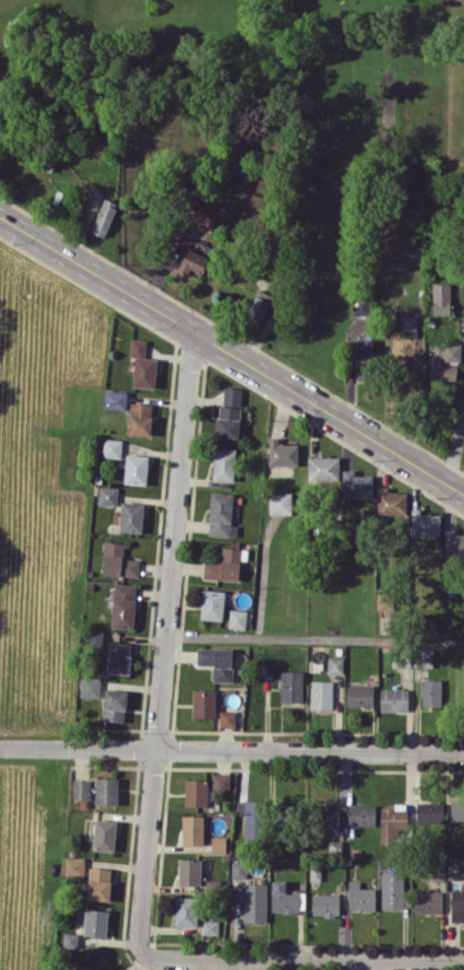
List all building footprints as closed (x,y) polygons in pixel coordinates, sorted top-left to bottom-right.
[(117,202),(102,198),(92,233),(107,237),(117,202)] [(212,227),(219,210),(192,199),(185,216),(212,227)] [(190,241),(179,270),(188,274),(189,270),(201,274),(211,249),(190,241)] [(433,314),(451,314),(450,284),(432,284),(433,314)] [(274,296),(257,288),(245,314),(261,322),(274,296)] [(403,336),(416,336),(417,316),(396,315),(395,330),(403,330),(403,336)] [(145,339),(130,339),(130,355),(145,356),(145,339)] [(372,379),(373,340),(358,339),(356,379),(372,379)] [(461,344),(444,344),(444,361),(461,360),(461,344)] [(156,357),(134,357),(133,387),(155,387),(156,357)] [(428,381),(457,381),(457,364),(441,364),(442,357),(428,357),(428,381)] [(241,405),(241,388),(223,387),(223,404),(241,405)] [(126,391),(105,390),(104,408),(126,409),(126,391)] [(150,435),(151,403),(129,403),(128,434),(150,435)] [(240,407),(218,406),(216,437),(239,438),(240,407)] [(297,465),(298,444),(279,443),(279,438),(269,437),(268,465),(297,465)] [(122,439),(103,438),(102,457),(121,458),(122,439)] [(235,448),(214,447),(213,479),(234,480),(235,448)] [(148,455),(125,454),(124,484),(147,484),(148,455)] [(339,456),(308,456),(308,479),(339,480),(339,456)] [(343,498),(373,498),(372,475),(355,475),(354,470),(342,470),(343,498)] [(98,505),(117,505),(118,487),(99,486),(98,505)] [(377,514),(406,514),(406,492),(388,492),(388,487),(377,487),(377,514)] [(231,525),(232,492),(210,492),(208,535),(237,536),(237,525),(231,525)] [(292,514),(292,492),(269,492),(269,513),(292,514)] [(143,503),(120,502),(119,531),(142,532),(143,503)] [(440,514),(420,513),(420,509),(411,509),(410,534),(440,535),(440,514)] [(463,558),(463,534),(454,534),(454,529),(445,529),(445,558),(463,558)] [(138,576),(138,559),(123,559),(124,542),(104,542),(103,575),(138,576)] [(204,561),(203,578),(239,580),(240,559),(247,560),(247,548),(221,547),(221,562),(204,561)] [(133,628),(136,584),(114,583),(111,627),(133,628)] [(225,591),(203,589),(200,618),(221,620),(225,591)] [(392,592),(376,593),(377,609),(393,608),(392,592)] [(246,610),(229,609),(228,628),(245,628),(246,610)] [(103,630),(87,630),(86,648),(102,648),(103,630)] [(130,643),(108,641),(107,673),(129,674),(130,643)] [(233,648),(197,648),(197,664),(213,665),(213,681),(232,682),(233,648)] [(343,656),(328,657),(328,673),(343,673),(343,656)] [(281,702),(303,701),(303,671),(281,671),(281,702)] [(100,677),(80,676),(80,697),(100,697),(100,677)] [(441,680),(421,679),(420,705),(441,706),(441,680)] [(310,709),(332,709),(333,681),(311,680),(310,709)] [(346,685),(347,706),(373,706),(373,685),(346,685)] [(407,711),(408,689),(380,688),(380,710),(407,711)] [(126,690),(104,689),(103,721),(125,722),(126,690)] [(215,689),(193,689),(192,717),(215,717),(215,689)] [(220,727),(235,727),(235,710),(219,710),(220,727)] [(229,788),(230,774),(213,773),(212,787),(229,788)] [(95,805),(118,805),(118,778),(95,778),(95,805)] [(184,805),(207,806),(207,779),(185,779),(184,805)] [(90,780),(73,780),(74,800),(90,800),(90,780)] [(451,799),(450,820),(463,820),(463,800),(451,799)] [(244,813),(245,840),(262,840),(262,800),(236,800),(236,813),(244,813)] [(443,822),(443,802),(415,802),(415,822),(443,822)] [(381,807),(380,840),(392,841),(393,831),(405,832),(406,804),(395,804),(395,807),(381,807)] [(375,825),(375,805),(348,805),(348,825),(375,825)] [(339,810),(320,809),(320,831),(338,831),(339,810)] [(182,844),(203,844),(203,815),(182,815),(182,844)] [(115,820),(94,820),(93,850),(114,851),(115,820)] [(211,853),(226,853),(226,836),(211,836),(211,853)] [(85,858),(65,857),(64,876),(84,877),(85,858)] [(201,886),(201,859),(178,859),(178,885),(201,886)] [(246,878),(246,861),(231,862),(232,878),(246,878)] [(448,879),(462,879),(463,863),(448,863),(448,879)] [(87,899),(110,900),(111,868),(88,867),(87,899)] [(382,909),(404,908),(403,871),(381,872),(382,909)] [(285,890),(286,880),(272,880),(271,911),(304,912),(305,890),(285,890)] [(348,909),(375,909),(375,888),(360,888),(360,881),(349,881),(348,909)] [(266,922),(267,883),(243,883),(242,921),(266,922)] [(451,890),(451,921),(463,922),(463,890),(451,890)] [(442,913),(442,891),(414,891),(414,913),(442,913)] [(313,894),(312,915),(339,916),(339,894),(313,894)] [(196,927),(197,897),(175,896),(174,926),(196,927)] [(106,936),(107,910),(85,909),(84,935),(106,936)] [(218,920),(203,921),(203,934),(219,934),(218,920)] [(78,933),(63,932),(62,948),(77,948),(78,933)] [(106,955),(79,966),(81,969),(112,969),(106,955)]
